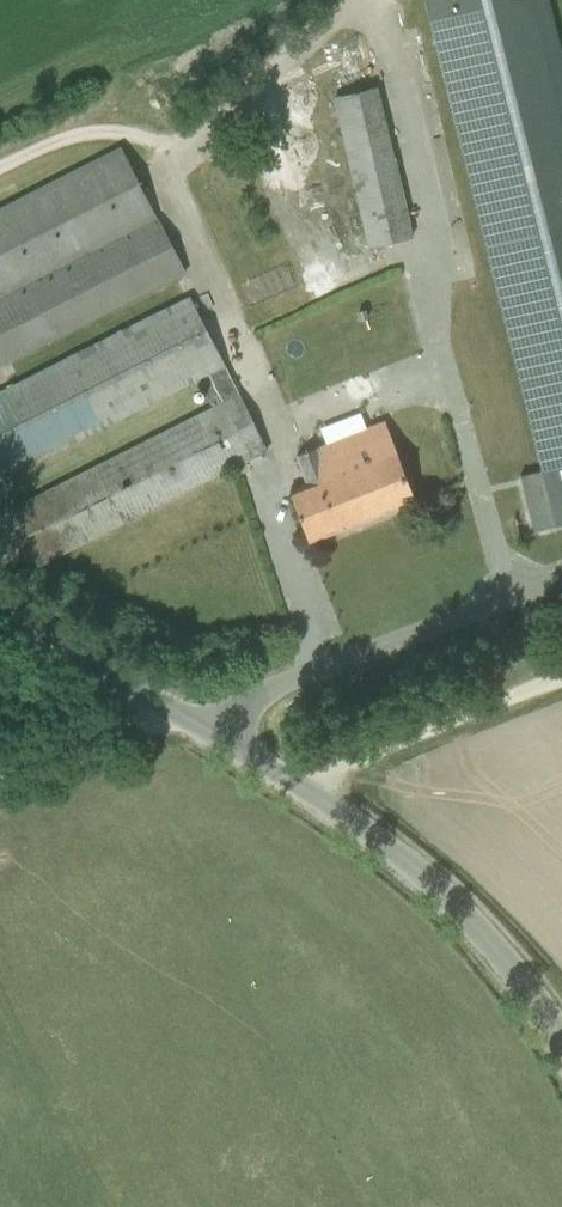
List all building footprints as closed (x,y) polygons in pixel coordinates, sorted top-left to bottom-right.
[(539,463),(530,466),(544,521),(561,517),(561,85),(540,0),(419,0),(539,463)] [(329,103),(366,249),(409,238),(372,93),(329,103)] [(185,273),(122,148),(0,209),(0,366),(185,273)] [(38,565),(267,450),(190,297),(0,392),(0,479),(209,374),(223,402),(10,510),(38,565)] [(384,422),(331,442),(362,521),(415,501),(384,422)] [(362,521),(331,442),(296,457),(306,484),(289,491),(309,542),(362,521)] [(128,652),(138,659),(145,648),(134,642),(128,652)]
